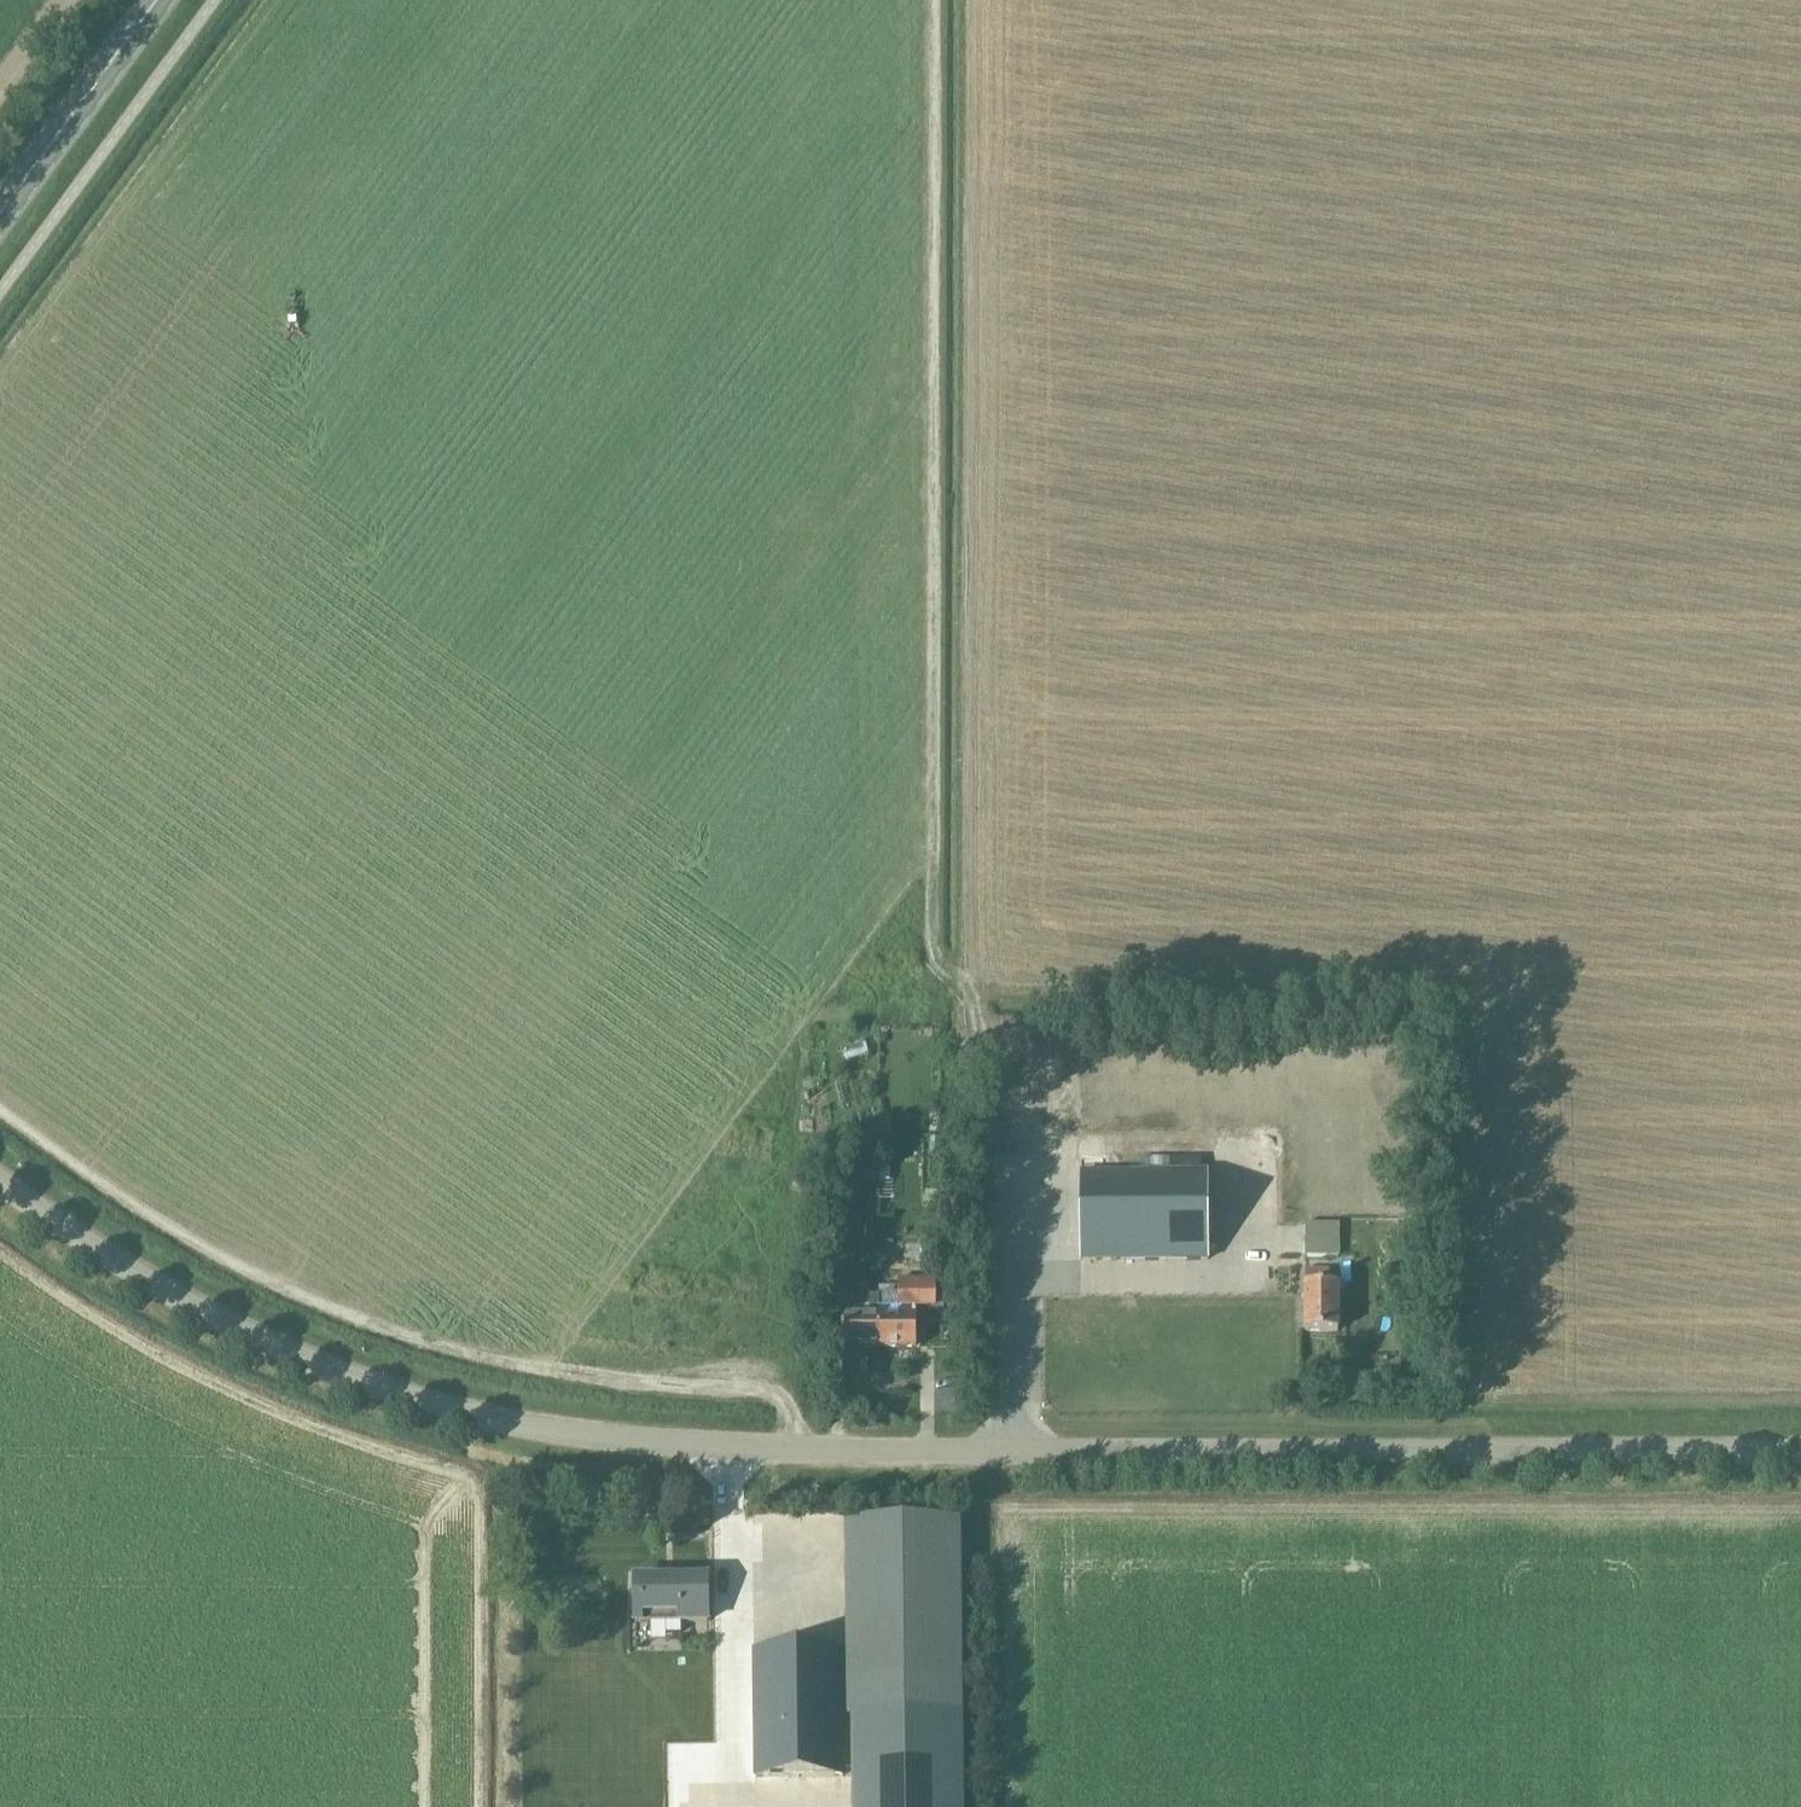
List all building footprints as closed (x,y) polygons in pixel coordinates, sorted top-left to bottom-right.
[(1081,1262),(1208,1261),(1207,1174),(1080,1174),(1081,1262)] [(1305,1257),(1338,1257),(1338,1225),(1304,1226),(1305,1257)] [(966,1252),(981,1252),(981,1232),(965,1232),(966,1252)] [(1337,1332),(1337,1286),(1328,1286),(1328,1271),(1304,1271),(1304,1286),(1304,1332),(1337,1332)] [(879,1318),(879,1349),(916,1349),(916,1318),(916,1309),(936,1309),(936,1282),(898,1282),(898,1307),(891,1307),(891,1318),(879,1318)] [(879,1318),(879,1298),(842,1298),(842,1319),(843,1319),(843,1349),(879,1349),(879,1318)] [(851,1716),(852,1806),(963,1806),(963,1716),(958,1716),(957,1522),(851,1522),(851,1716)] [(707,1623),(707,1578),(635,1578),(635,1623),(707,1623)] [(755,1777),(842,1777),(841,1650),(754,1650),(755,1777)]
